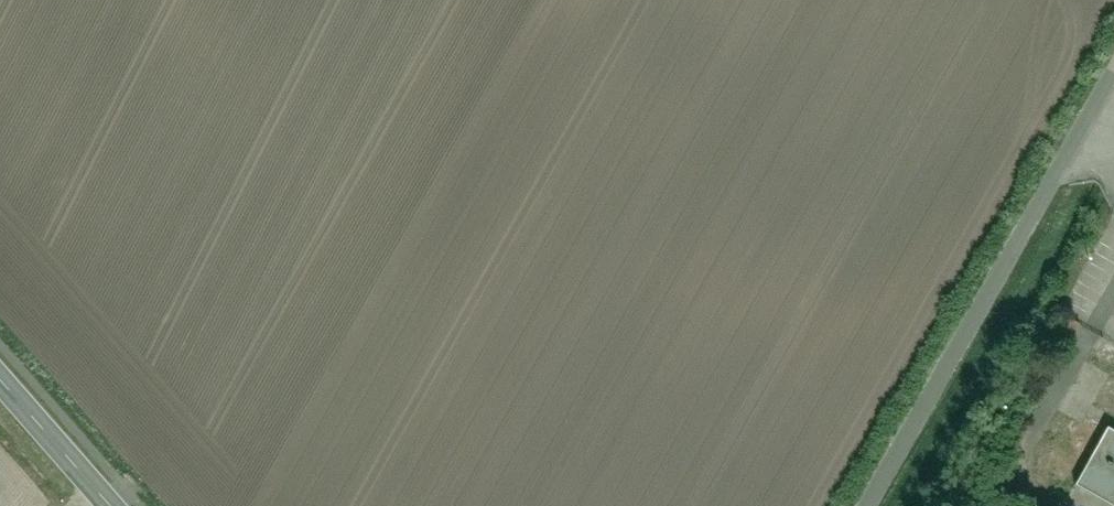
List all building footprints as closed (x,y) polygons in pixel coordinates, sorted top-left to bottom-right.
[(1075,488),(1108,505),(1113,505),(1113,431),(1108,428),(1075,488)]
